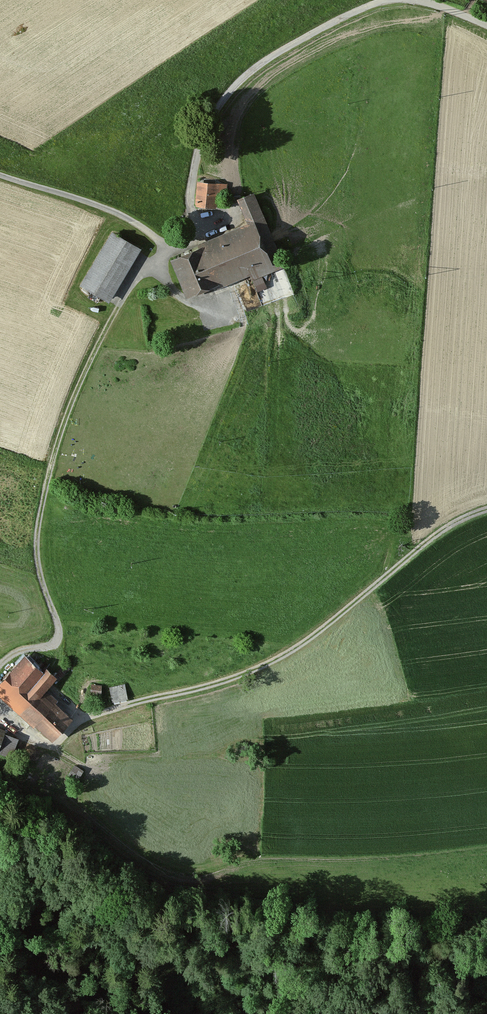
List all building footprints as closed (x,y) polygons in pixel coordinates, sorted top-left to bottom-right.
[(224,186),(196,186),(196,210),(215,210),(215,198),(224,198),(224,186)] [(251,195),(232,203),(243,227),(166,260),(184,302),(248,274),(251,282),(283,268),(251,195)] [(105,304),(136,252),(108,234),(76,286),(105,304)] [(56,742),(76,718),(59,704),(61,701),(50,692),(62,678),(49,668),(47,671),(28,655),(0,689),(0,696),(56,742)] [(127,685),(111,689),(116,704),(131,700),(127,685)] [(103,687),(93,687),(94,696),(103,695),(103,687)] [(85,773),(75,768),(68,781),(79,786),(85,773)]
